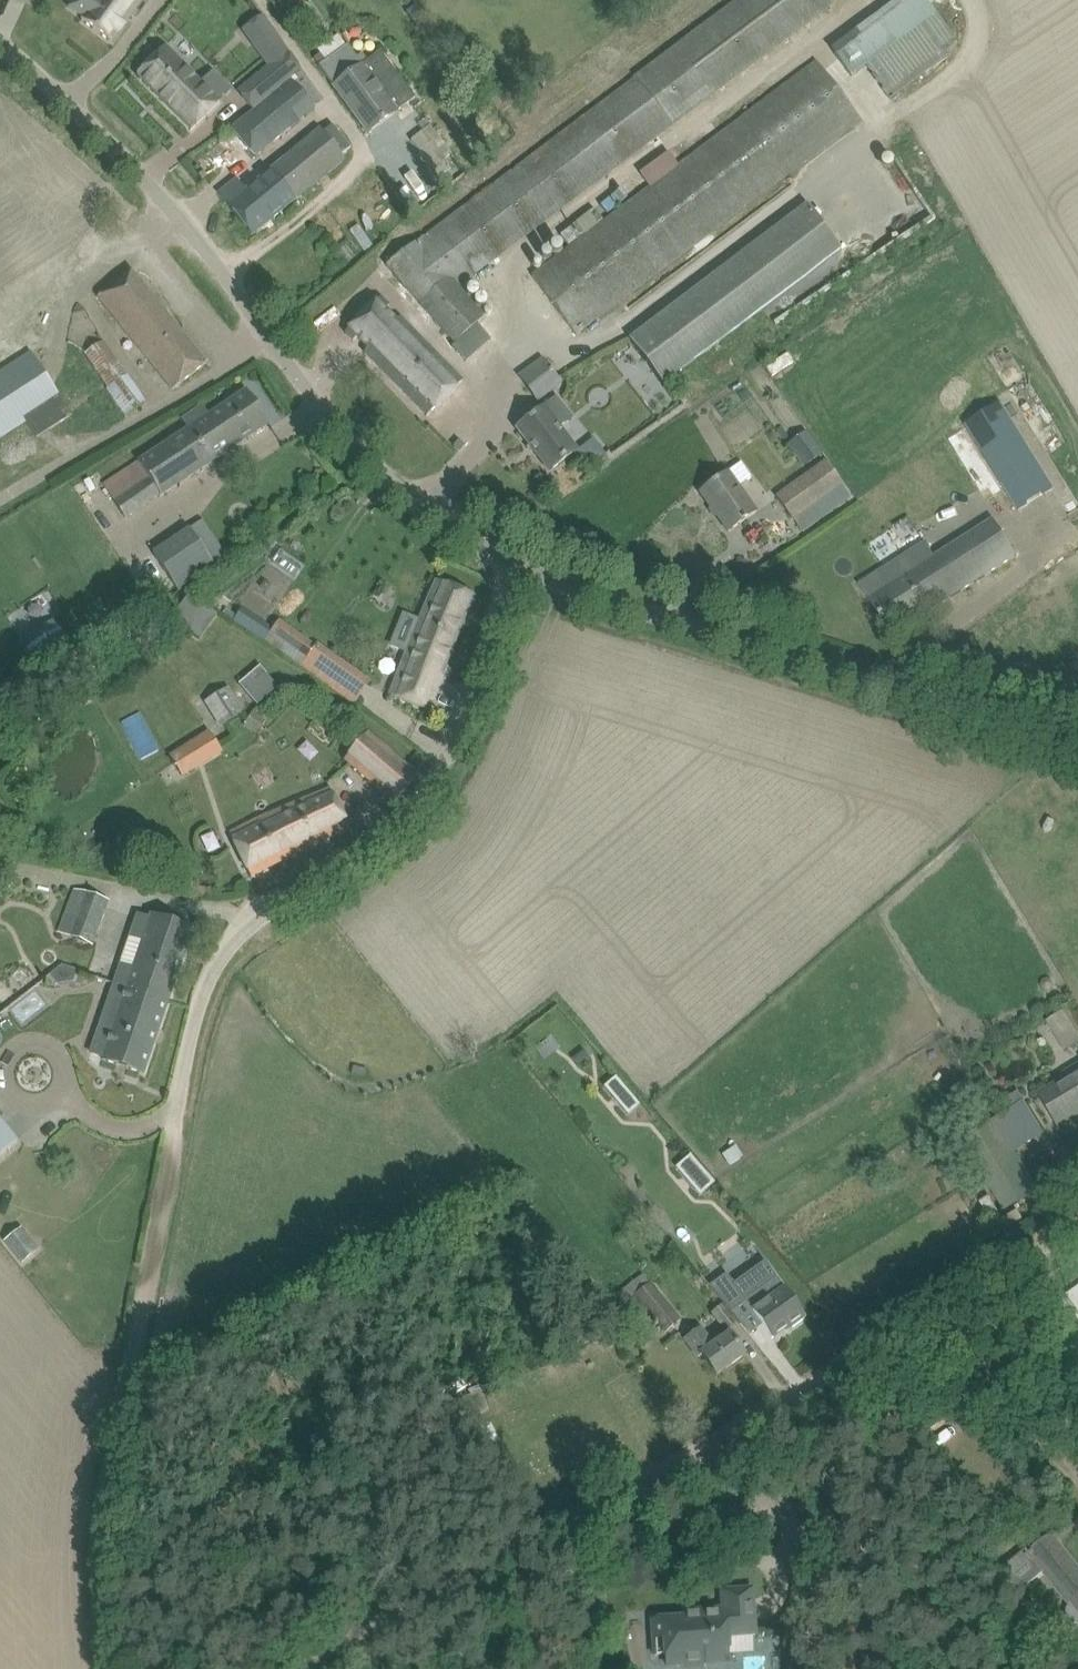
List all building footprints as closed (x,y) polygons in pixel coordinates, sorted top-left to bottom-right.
[(69,7),(84,18),(82,21),(112,42),(142,0),(74,0),(69,7)] [(671,123),(831,0),(739,0),(637,78),(634,75),(386,264),(454,342),(484,316),(457,286),(671,123)] [(837,56),(853,76),(858,72),(865,66),(885,93),(886,92),(941,50),(954,39),(924,0),(910,0),(837,56)] [(272,31),(253,44),(269,67),(256,77),(271,95),(290,79),(299,72),(300,71),(272,31)] [(363,52),(357,56),(354,52),(356,50),(351,43),(320,66),(368,133),(416,98),(381,51),(368,60),(363,52)] [(166,48),(138,76),(191,130),(220,102),(219,101),(230,90),(212,72),(201,83),(166,48)] [(569,247),(533,275),(535,278),(579,333),(585,328),(606,313),(860,120),(813,61),(676,165),(668,154),(641,174),(649,185),(603,221),(594,210),(560,236),(569,247)] [(290,80),(250,113),(274,142),(315,109),(290,80)] [(237,179),(220,194),(252,235),(343,161),(320,131),(246,192),(237,179)] [(469,151),(461,156),(468,165),(475,159),(469,151)] [(840,250),(805,205),(629,338),(665,383),(840,250)] [(10,274),(0,261),(0,281),(10,274)] [(102,295),(174,389),(208,363),(136,269),(102,295)] [(381,298),(346,333),(354,341),(357,338),(368,349),(365,352),(427,416),(463,381),(400,317),(397,321),(386,309),(389,306),(381,298)] [(28,351),(0,307),(0,369),(28,351)] [(87,352),(104,378),(110,387),(106,390),(125,416),(144,402),(125,376),(120,368),(103,341),(87,352)] [(0,374),(0,436),(27,419),(39,437),(71,416),(59,398),(31,354),(0,374)] [(561,383),(559,380),(544,359),(520,377),(538,400),(561,383)] [(161,496),(251,437),(269,424),(247,391),(209,416),(203,406),(182,420),(186,426),(181,429),(183,432),(103,485),(124,517),(160,493),(161,496)] [(557,399),(535,415),(518,429),(550,471),(577,451),(559,427),(571,418),(557,399)] [(1001,404),(967,426),(1019,510),(1053,489),(1001,404)] [(806,432),(787,446),(804,468),(822,454),(806,432)] [(793,517),(841,481),(826,459),(777,496),(793,517)] [(742,462),(719,479),(701,492),(729,532),(756,512),(738,486),(752,476),(742,462)] [(917,571),(939,606),(1016,557),(993,521),(939,556),(940,557),(917,571)] [(751,524),(734,531),(739,543),(756,536),(751,524)] [(189,530),(153,555),(177,592),(214,567),(202,550),(189,530)] [(884,570),(862,584),(871,599),(894,635),(912,623),(939,606),(917,571),(940,557),(939,556),(935,558),(926,543),(905,557),(911,565),(890,578),(884,570)] [(437,580),(428,601),(421,619),(404,612),(389,647),(407,654),(390,695),(428,711),(475,595),(437,580)] [(381,584),(374,597),(389,604),(396,592),(381,584)] [(187,597),(173,619),(201,637),(215,615),(187,597)] [(57,620),(23,642),(35,662),(69,640),(57,620)] [(273,629),(264,641),(279,653),(355,703),(370,681),(294,631),(293,632),(279,621),(273,629)] [(260,666),(239,684),(257,705),(278,687),(260,666)] [(245,712),(230,688),(205,703),(220,728),(245,712)] [(124,717),(137,754),(156,748),(143,711),(124,717)] [(253,711),(245,724),(257,733),(266,720),(253,711)] [(182,776),(223,751),(212,732),(171,758),(182,776)] [(344,760),(377,788),(394,802),(417,774),(368,732),(344,760)] [(349,827),(339,808),(330,789),(266,817),(229,835),(251,878),(349,827)] [(75,891),(59,935),(92,947),(108,903),(75,891)] [(123,965),(116,983),(168,1001),(193,930),(151,915),(150,918),(139,915),(131,939),(142,943),(133,968),(123,965)] [(143,1074),(168,1001),(116,983),(92,1053),(103,1057),(102,1060),(143,1074)] [(1047,1020),(1066,1050),(1077,1043),(1077,1033),(1064,1010),(1047,1020)] [(581,1047),(570,1056),(577,1065),(588,1055),(581,1047)] [(354,1065),(352,1073),(364,1077),(367,1069),(354,1065)] [(1041,1095),(1047,1105),(1058,1124),(1077,1112),(1077,1065),(1065,1073),(1068,1078),(1041,1095)] [(616,1075),(605,1085),(629,1113),(640,1103),(616,1075)] [(1043,1134),(1026,1104),(965,1141),(1004,1208),(1037,1189),(1015,1151),(1043,1134)] [(0,1119),(0,1156),(18,1142),(0,1119)] [(956,1156),(947,1161),(959,1182),(968,1177),(956,1156)] [(18,1231),(5,1241),(22,1263),(35,1252),(18,1231)] [(726,1273),(710,1284),(732,1310),(746,1300),(760,1320),(773,1338),(784,1329),(789,1326),(790,1329),(806,1318),(793,1299),(777,1278),(764,1260),(733,1282),(726,1273)] [(621,1294),(619,1296),(625,1303),(633,1296),(635,1298),(665,1333),(680,1320),(649,1285),(642,1276),(621,1294)] [(1068,1296),(1077,1310),(1077,1289),(1068,1296)] [(725,1331),(735,1321),(722,1306),(711,1315),(725,1331)] [(702,1354),(704,1357),(717,1375),(745,1355),(729,1334),(715,1344),(701,1325),(684,1338),(698,1357),(702,1354)] [(1031,1554),(1027,1548),(1001,1569),(1012,1583),(1038,1562),(1072,1604),(1068,1610),(1068,1615),(1069,1618),(1073,1622),(1076,1624),(1077,1624),(1077,1568),(1052,1537),(1031,1554)] [(664,1654),(664,1663),(730,1659),(728,1632),(754,1631),(752,1590),(723,1592),(724,1609),(699,1611),(699,1618),(653,1620),(655,1654),(664,1654)] [(1068,1666),(1071,1668),(1077,1668),(1077,1658),(1068,1666)]
